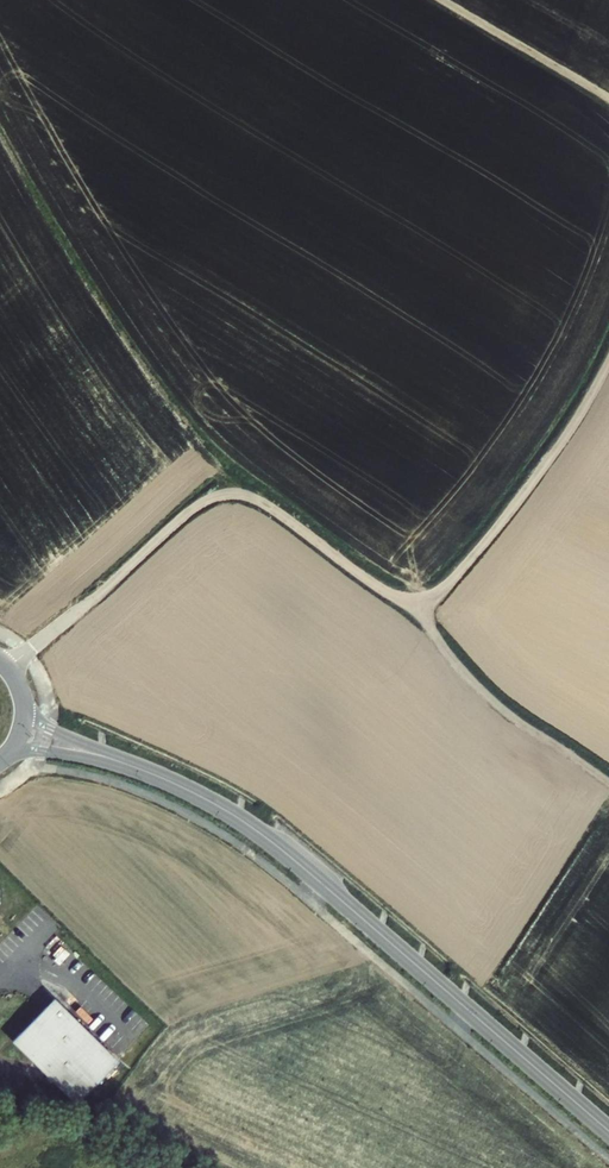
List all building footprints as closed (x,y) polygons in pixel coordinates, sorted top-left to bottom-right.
[(47,1008),(14,1042),(77,1105),(119,1063),(56,1000),(47,1008)]
